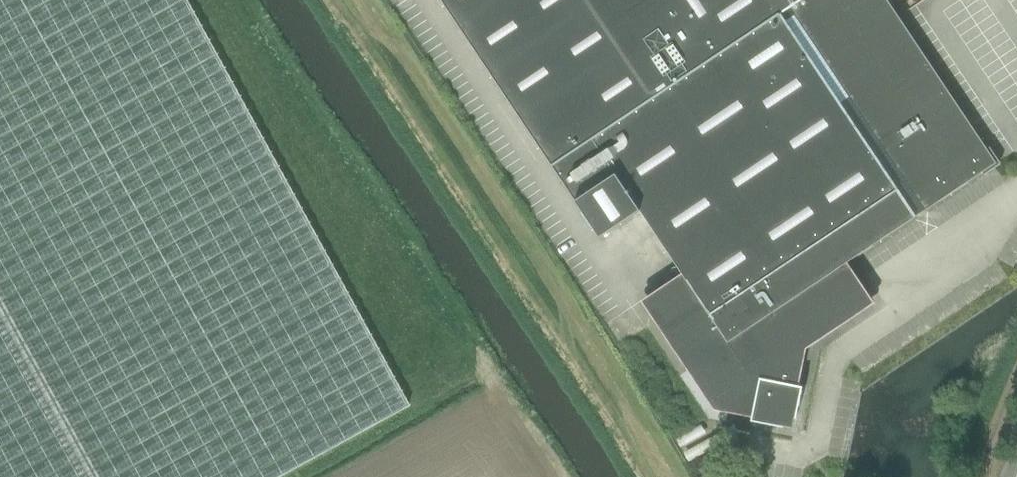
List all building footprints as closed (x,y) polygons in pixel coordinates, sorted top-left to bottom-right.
[(184,0),(0,0),(0,476),(278,476),(407,406),(397,388),(184,0)] [(887,0),(442,0),(577,202),(579,201),(602,235),(640,210),(685,278),(649,303),(717,405),(753,412),(752,417),(752,421),(780,427),(794,429),(797,415),(803,387),(799,386),(807,349),(875,304),(848,263),(982,173),(984,175),(1000,164),(989,148),(987,149),(887,0)]
